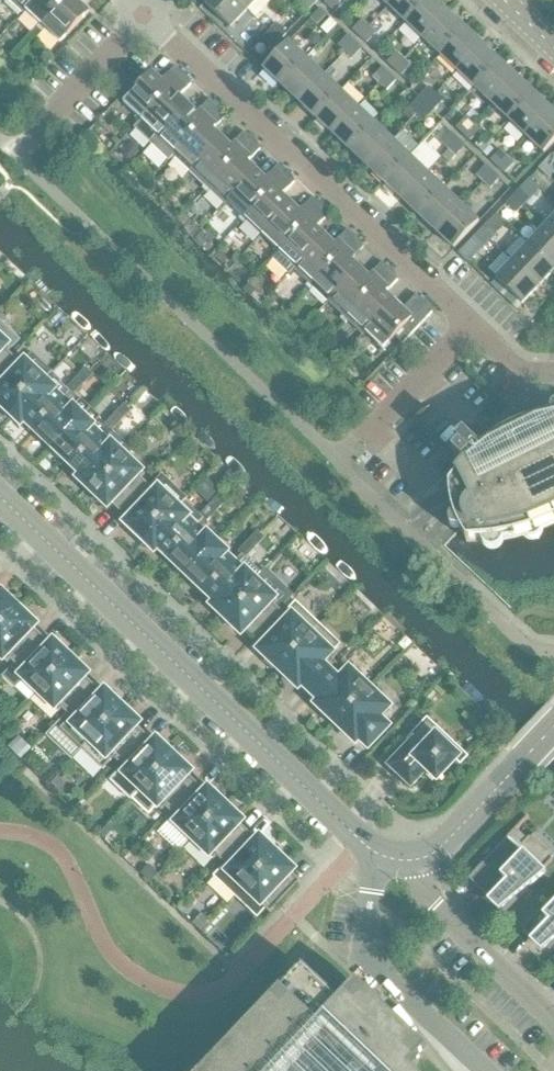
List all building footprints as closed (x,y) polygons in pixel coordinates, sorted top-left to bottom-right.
[(23,14),(25,12),(37,0),(8,0),(23,14)] [(25,12),(39,25),(36,28),(39,31),(68,0),(37,0),(25,12)] [(39,31),(41,33),(45,30),(60,45),(89,14),(76,2),(78,0),(68,0),(39,31)] [(234,0),(208,0),(203,4),(230,30),(247,12),(234,0)] [(247,12),(259,0),(234,0),(247,12)] [(303,0),(300,0),(295,5),(305,15),(312,8),(303,0)] [(331,11),(341,1),(340,0),(328,0),(324,5),(331,11)] [(388,8),(405,24),(428,0),(395,0),(388,8)] [(433,0),(428,0),(405,24),(422,40),(448,13),(433,0)] [(320,9),(310,20),(317,26),(327,16),(320,9)] [(465,30),(448,13),(422,40),(439,56),(465,30)] [(359,38),(369,28),(362,21),(352,31),(359,38)] [(269,33),(279,42),(286,35),(276,26),(269,33)] [(369,28),(359,38),(366,44),(376,34),(369,28)] [(482,46),(465,30),(439,56),(457,73),(482,46)] [(279,42),(269,33),(263,40),(273,49),(279,42)] [(345,53),(355,43),(348,36),(338,46),(345,53)] [(280,87),(306,60),(288,43),(263,70),(280,87)] [(362,49),(355,43),(345,53),(352,59),(362,49)] [(499,62),(482,46),(457,73),(474,89),(499,62)] [(394,70),(403,60),(396,54),(387,64),(394,70)] [(323,76),(306,60),(280,87),(298,103),(323,76)] [(403,60),(394,70),(401,77),(410,67),(403,60)] [(499,62),(474,89),(491,105),(517,78),(499,62)] [(141,121),(185,75),(174,69),(165,79),(168,83),(165,86),(152,74),(123,104),(141,121)] [(379,85),(389,75),(382,69),(372,79),(379,85)] [(185,75),(141,121),(133,130),(149,144),(151,145),(187,107),(175,95),(178,92),(182,95),(191,85),(185,75)] [(389,75),(379,85),(386,92),(396,82),(389,75)] [(323,76),(298,103),(315,119),(340,92),(323,76)] [(517,78),(491,105),(508,121),(534,95),(517,78)] [(428,103),(438,93),(431,86),(421,96),(428,103)] [(340,92),(315,119),(332,135),(357,109),(340,92)] [(445,99),(438,93),(428,103),(435,110),(445,99)] [(551,111),(534,95),(508,121),(526,138),(551,111)] [(428,103),(421,96),(411,106),(418,113),(428,103)] [(187,107),(151,145),(168,162),(173,156),(219,107),(209,102),(196,115),(187,107)] [(428,103),(418,113),(425,120),(435,110),(428,103)] [(226,118),(219,107),(173,156),(190,172),(221,140),(213,131),(226,118)] [(357,109),(332,135),(349,152),(375,125),(357,109)] [(551,111),(526,138),(544,155),(553,144),(553,114),(551,111)] [(463,135),(472,125),(465,119),(456,129),(463,135)] [(392,141),(375,125),(349,152),(367,168),(392,141)] [(472,125),(463,135),(470,142),(479,132),(472,125)] [(392,141),(367,168),(384,184),(409,157),(408,157),(418,147),(402,132),(393,142),(392,141)] [(221,140),(190,172),(205,186),(203,189),(205,191),(254,140),(243,134),(230,148),(221,140)] [(448,150),(458,140),(451,134),(441,144),(448,150)] [(260,150),(254,140),(205,191),(208,194),(210,191),(225,205),(227,203),(256,173),(247,164),(260,150)] [(465,147),(458,140),(448,150),(455,157),(465,147)] [(409,157),(384,184),(401,201),(426,174),(426,173),(440,158),(423,142),(409,157)] [(497,168),(507,158),(500,151),(490,161),(497,168)] [(553,172),(553,158),(551,156),(545,163),(553,172)] [(507,158),(497,168),(504,175),(514,164),(507,158)] [(545,163),(538,170),(548,180),(553,174),(553,172),(545,163)] [(483,183),(492,173),(485,166),(476,176),(483,183)] [(268,184),(256,173),(227,203),(242,217),(239,220),(242,222),(288,172),(277,167),(268,176),(271,180),(268,184)] [(288,172),(242,222),(244,224),(246,221),(279,252),(323,205),(312,199),(303,209),(305,213),(302,216),(278,193),(281,190),(285,192),(294,183),(288,172)] [(499,179),(492,173),(483,183),(490,190),(499,179)] [(426,174),(401,201),(418,217),(444,190),(426,174)] [(444,190),(418,217),(435,233),(461,206),(444,190)] [(519,190),(512,197),(522,207),(529,200),(519,190)] [(522,207),(512,197),(506,204),(516,214),(522,207)] [(323,205),(279,252),(271,260),(288,276),(293,269),(324,237),(312,226),(315,222),(320,225),(329,215),(323,205)] [(461,206),(435,233),(453,250),(479,223),(461,206)] [(545,228),(553,237),(553,218),(545,228)] [(486,225),(480,232),(490,241),(497,234),(486,225)] [(545,228),(528,245),(553,269),(553,237),(545,228)] [(324,237),(293,269),(309,284),(306,287),(308,289),(357,238),(346,232),(333,245),(324,237)] [(490,241),(480,232),(473,239),(483,248),(490,241)] [(357,238),(308,289),(310,291),(313,288),(328,303),(359,270),(350,262),(363,248),(357,238)] [(512,262),(539,288),(553,271),(553,269),(528,245),(512,262)] [(539,288),(512,262),(495,280),(522,305),(539,288)] [(368,278),(359,270),(328,303),(343,317),(340,320),(343,322),(392,270),(381,264),(368,278)] [(392,270),(343,322),(345,324),(348,321),(363,336),(365,333),(394,303),(385,294),(398,280),(392,270)] [(394,303),(365,333),(382,350),(394,337),(402,345),(432,313),(426,303),(415,297),(406,306),(409,311),(406,314),(394,303)] [(12,357),(7,353),(11,349),(19,341),(0,322),(0,370),(12,357)] [(0,370),(0,400),(2,402),(0,403),(0,407),(10,417),(12,415),(44,381),(51,373),(30,353),(23,361),(22,360),(19,363),(12,357),(0,370)] [(85,369),(75,379),(83,386),(92,376),(85,369)] [(12,415),(10,417),(12,418),(20,426),(23,422),(28,426),(32,422),(37,427),(62,401),(69,393),(60,384),(61,382),(51,373),(44,381),(12,415)] [(62,401),(37,427),(42,432),(37,437),(51,450),(90,410),(80,400),(79,402),(73,396),(69,393),(62,401)] [(123,405),(114,416),(121,422),(131,412),(123,405)] [(90,410),(51,450),(65,463),(70,458),(75,463),(100,437),(107,429),(111,433),(121,422),(114,416),(104,426),(98,420),(99,419),(90,410)] [(500,439),(480,452),(463,436),(455,444),(459,447),(452,454),(465,467),(456,477),(448,488),(449,489),(449,494),(450,504),(452,514),(456,525),(466,542),(470,543),(495,540),(515,537),(529,533),(534,531),(553,522),(553,410),(552,412),(552,416),(553,419),(542,421),(526,426),(514,431),(500,439)] [(100,437),(75,463),(80,468),(76,472),(80,476),(77,480),(87,489),(120,454),(111,445),(109,446),(100,437)] [(120,454),(87,489),(99,501),(102,497),(119,513),(146,484),(141,480),(144,476),(120,454)] [(146,484),(119,513),(135,529),(132,532),(144,543),(178,508),(178,509),(184,502),(187,499),(186,499),(162,475),(152,485),(150,488),(146,484)] [(219,496),(209,506),(216,513),(226,503),(219,496)] [(178,508),(144,543),(154,553),(157,549),(161,553),(165,549),(170,554),(195,528),(203,520),(199,516),(184,502),(178,509),(178,508)] [(209,506),(199,516),(203,520),(206,523),(216,513),(209,506)] [(195,528),(170,554),(176,559),(171,564),(185,577),(216,544),(206,535),(205,537),(195,528)] [(257,532),(247,543),(254,549),(264,539),(257,532)] [(247,543),(238,553),(241,556),(245,560),(246,559),(254,549),(247,543)] [(216,544),(185,577),(199,590),(203,585),(209,590),(234,564),(224,555),(226,554),(216,544)] [(234,564),(209,590),(214,595),(210,599),(214,603),(211,607),(221,616),(254,581),(261,574),(246,559),(245,560),(241,556),(234,564)] [(254,581),(221,616),(233,628),(236,624),(252,640),(279,611),(293,597),(265,570),(261,574),(254,581)] [(19,609),(7,598),(4,602),(0,598),(0,629),(19,609)] [(279,611),(252,640),(269,656),(266,659),(278,670),(319,627),(295,604),(284,616),(279,611)] [(0,629),(0,659),(6,665),(10,661),(14,665),(41,637),(27,624),(31,620),(19,609),(0,629)] [(319,627),(278,670),(290,682),(293,678),(310,694),(337,666),(332,661),(335,658),(331,653),(338,645),(319,627)] [(14,665),(2,678),(15,691),(24,681),(37,694),(70,658),(59,647),(56,651),(41,637),(14,665)] [(70,658),(37,694),(58,714),(61,710),(66,715),(93,686),(79,673),(82,669),(70,658)] [(337,666),(310,694),(326,710),(323,713),(335,725),(369,689),(345,667),(342,670),(337,666)] [(66,715),(45,736),(71,761),(81,751),(122,707),(110,696),(107,700),(93,686),(66,715)] [(369,689),(335,725),(347,736),(350,733),(368,749),(388,728),(382,723),(393,712),(369,689)] [(122,707),(81,751),(102,771),(113,759),(117,764),(144,735),(130,722),(134,718),(122,707)] [(437,782),(458,759),(438,741),(443,736),(426,720),(407,741),(411,745),(390,767),(410,787),(425,771),(437,782)] [(122,768),(110,780),(131,801),(132,799),(140,792),(173,756),(162,745),(159,748),(144,735),(117,764),(122,768)] [(140,792),(132,799),(148,815),(156,807),(161,812),(164,808),(169,813),(196,784),(182,771),(185,767),(173,756),(140,792)] [(196,784),(169,813),(173,817),(170,820),(191,841),(225,805),(213,794),(210,797),(196,784)] [(225,805),(191,841),(213,861),(216,857),(220,862),(248,833),(234,820),(237,816),(225,805)] [(467,880),(500,910),(518,892),(516,891),(524,883),(528,887),(552,861),(529,838),(526,841),(516,831),(528,818),(527,817),(467,880)] [(225,866),(214,877),(236,898),(277,854),(265,843),(262,846),(248,833),(220,862),(225,866)] [(277,854),(236,898),(257,917),(267,906),(273,911),(300,883),(285,869),(288,865),(277,854)] [(521,931),(542,950),(553,938),(553,896),(521,931)] [(297,973),(204,1070),(411,1070),(409,1069),(407,1067),(406,1068),(340,1005),(341,1004),(339,1002),(308,973),(302,967),(297,973)]
